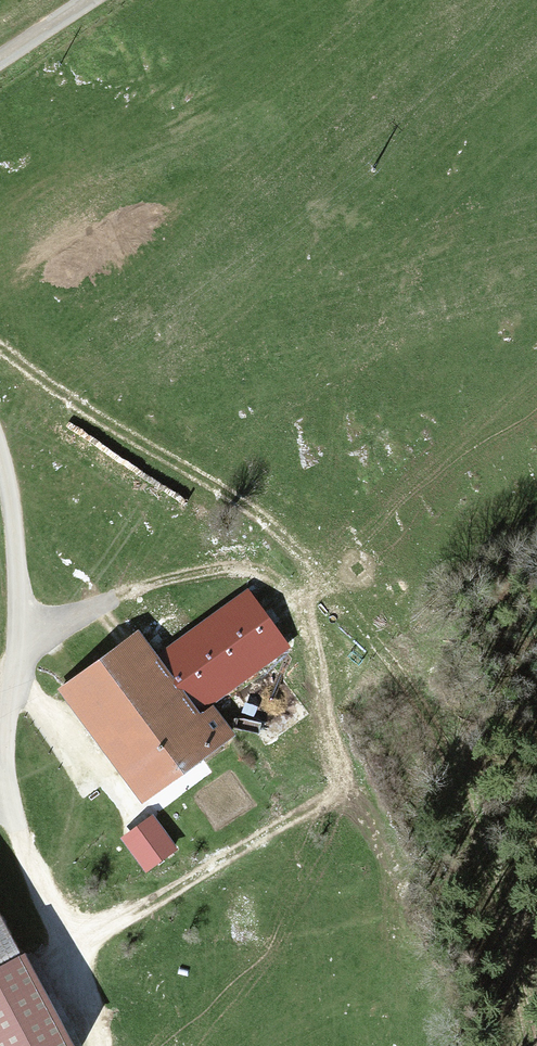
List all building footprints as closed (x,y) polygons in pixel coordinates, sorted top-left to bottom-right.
[(186,652),(162,623),(60,697),(135,805),(259,718),(250,703),(243,693),(310,650),(302,638),(269,595),(241,612),(186,652)] [(130,845),(150,874),(177,855),(157,826),(130,845)] [(15,1045),(91,1045),(0,879),(0,1018),(15,1045)] [(0,1018),(0,1045),(15,1045),(0,1018)]
